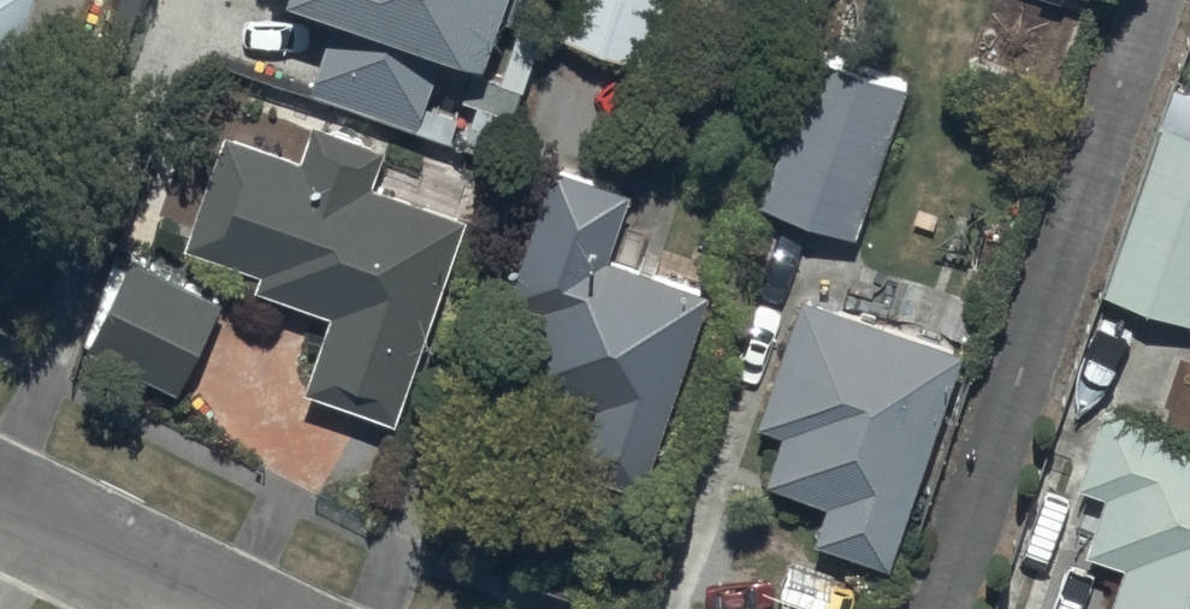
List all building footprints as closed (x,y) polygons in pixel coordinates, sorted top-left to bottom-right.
[(38,0),(0,0),(0,114),(38,0)] [(286,12),(336,29),(313,97),(415,131),(439,60),(490,76),(516,0),(290,0),(286,12)] [(555,35),(650,67),(672,0),(567,0),(555,35)] [(908,88),(818,55),(761,209),(851,242),(908,88)] [(1181,95),(1189,97),(1189,68),(1181,95)] [(381,152),(309,127),(296,165),(221,138),(181,253),(259,280),(253,295),(329,321),(303,396),(394,428),(465,222),(368,189),(381,152)] [(1159,129),(1103,298),(1189,327),(1189,140),(1159,129)] [(630,195),(554,170),(510,304),(555,319),(532,389),(611,415),(589,482),(643,500),(711,297),(608,263),(630,195)] [(218,304),(132,264),(87,359),(173,399),(218,304)] [(962,357),(800,301),(755,430),(782,439),(765,489),(826,510),(813,549),(887,574),(962,357)] [(1103,414),(1077,492),(1103,501),(1084,560),(1121,572),(1109,608),(1189,608),(1189,442),(1103,414)]
